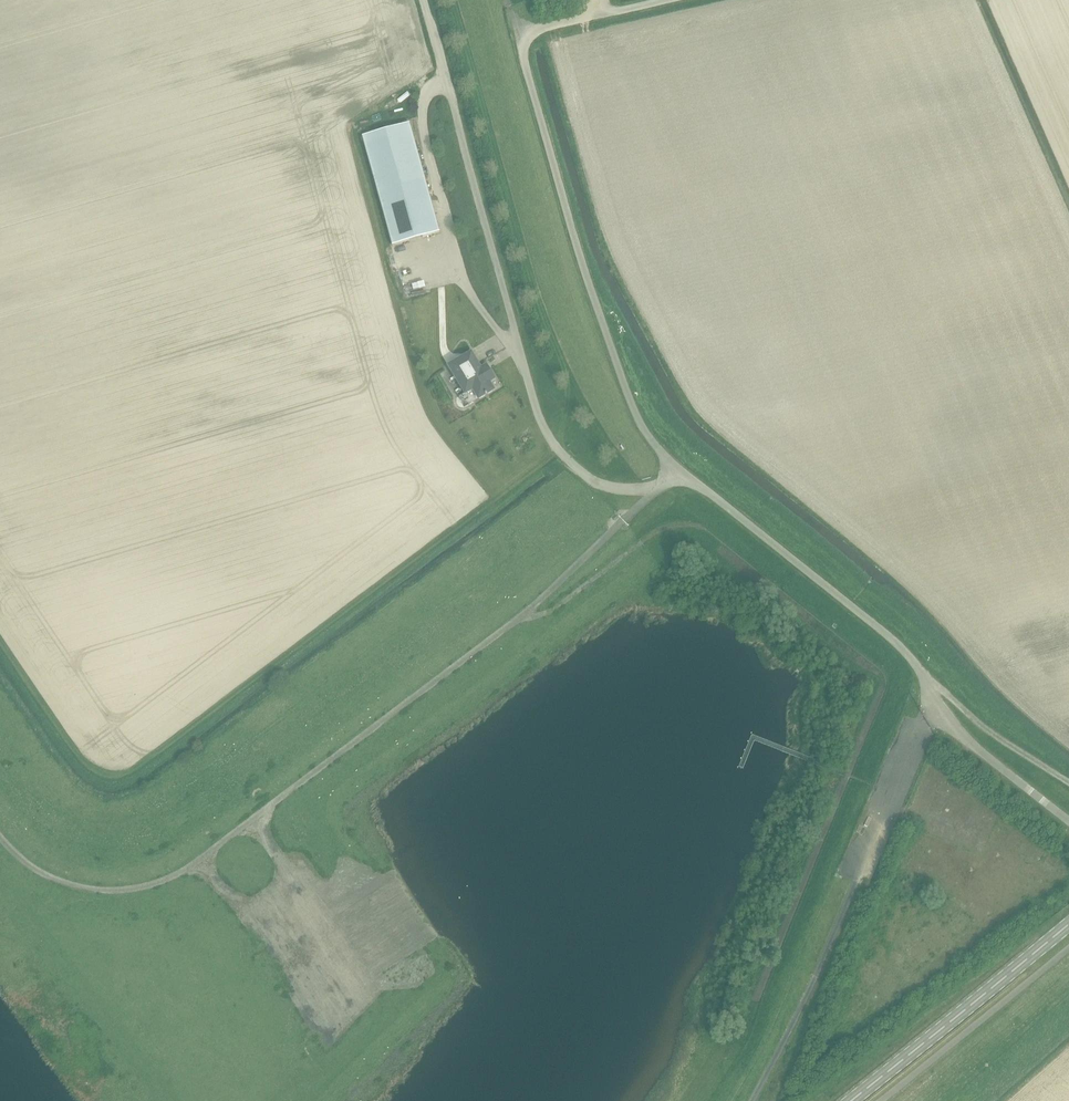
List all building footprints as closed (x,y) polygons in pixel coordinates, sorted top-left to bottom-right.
[(409,125),(363,138),(392,245),(439,232),(409,125)] [(451,368),(465,392),(473,388),(479,397),(493,389),(488,381),(495,377),(490,369),(486,372),(483,367),(481,369),(471,352),(456,361),(457,364),(451,368)]
